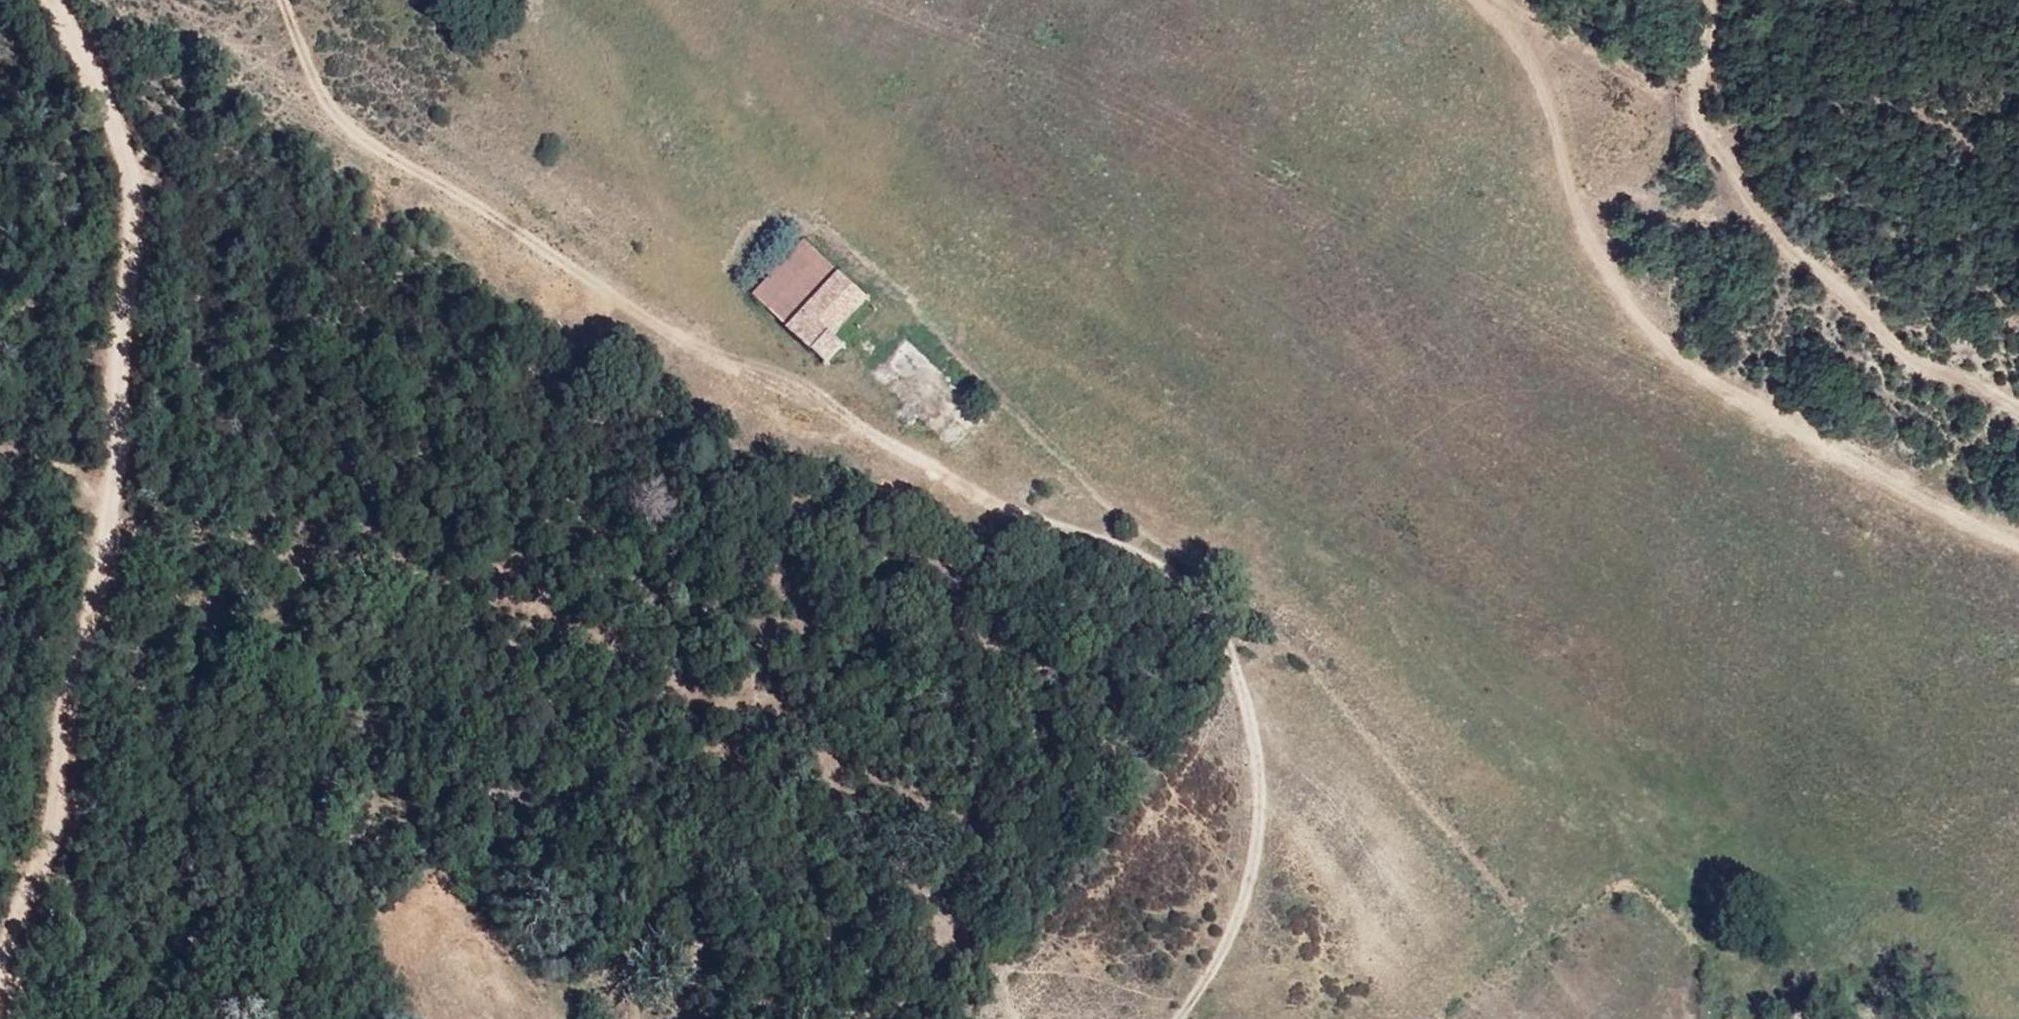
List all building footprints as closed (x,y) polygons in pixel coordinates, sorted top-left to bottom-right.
[(812,241),(760,301),(855,384),(873,363),(862,354),(896,315),(812,241)]
